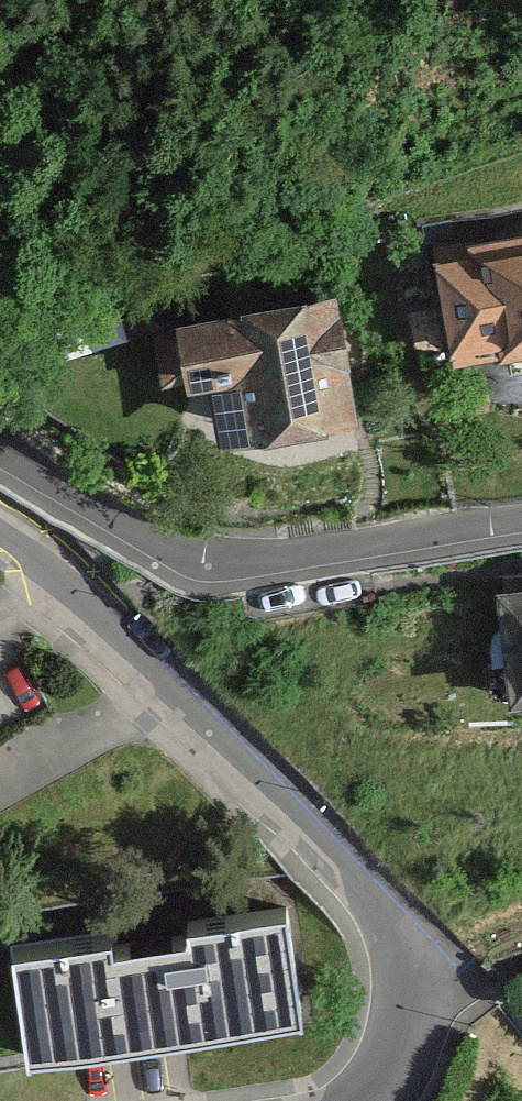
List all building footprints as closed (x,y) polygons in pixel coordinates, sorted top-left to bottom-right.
[(444,252),(462,348),(509,340),(513,364),(521,363),(521,238),(444,252)] [(231,319),(158,331),(165,377),(219,368),(226,405),(221,413),(243,427),(247,420),(288,414),(291,431),(346,421),(325,302),(255,314),(252,301),(228,305),(231,319)] [(505,594),(509,626),(501,628),(494,633),(491,642),(496,693),(521,690),(521,592),(505,594)] [(24,956),(39,1073),(319,1038),(304,921),(24,956)]
